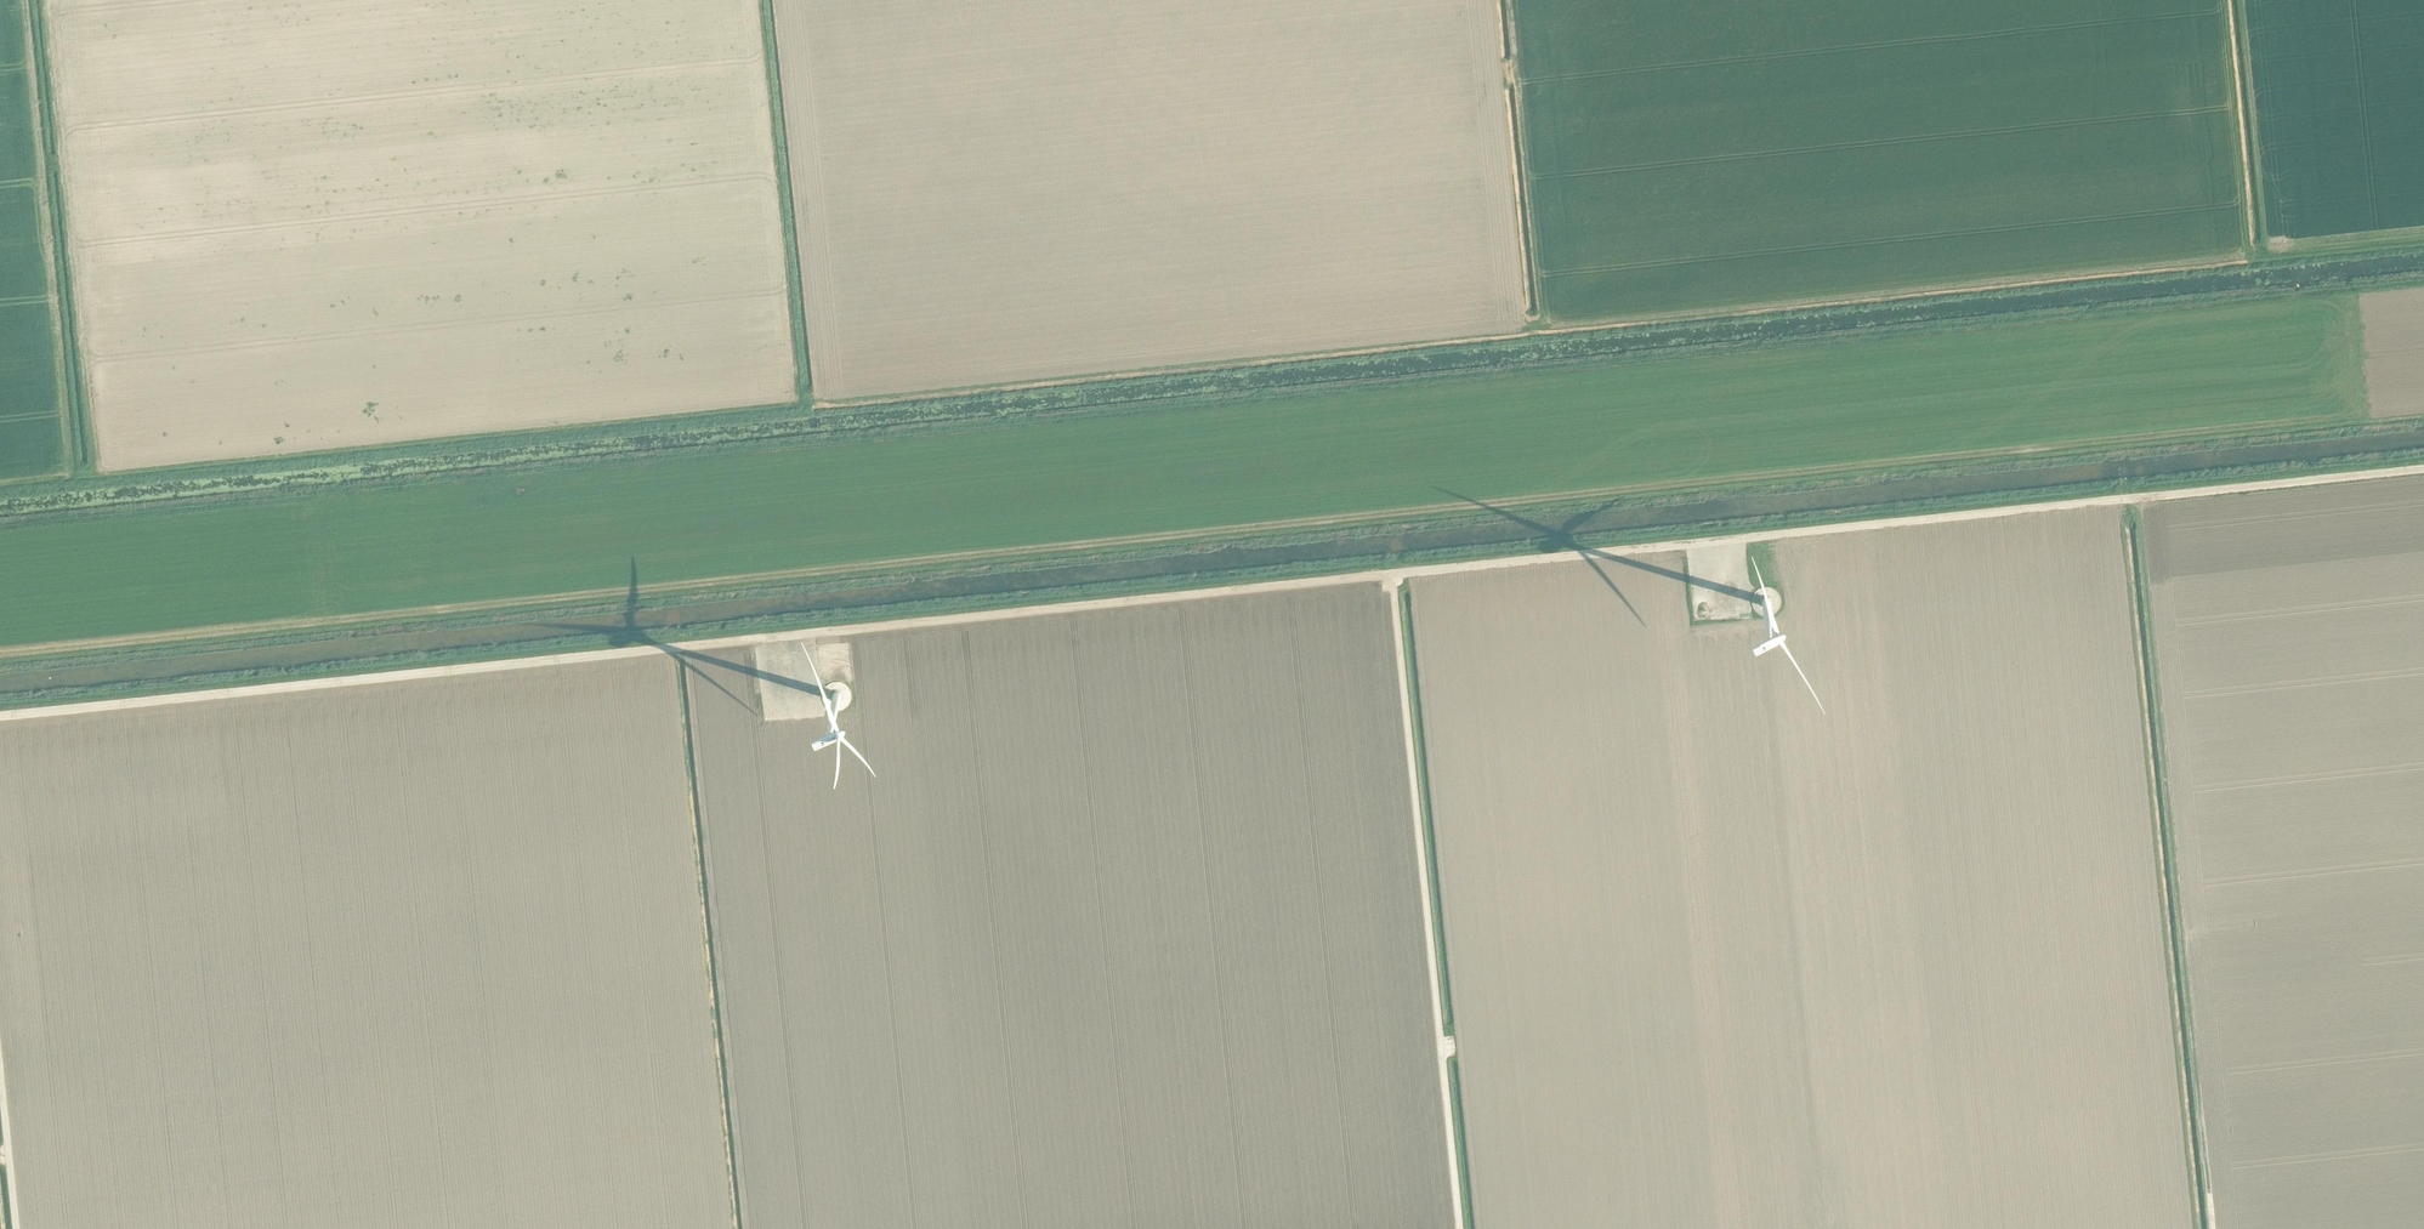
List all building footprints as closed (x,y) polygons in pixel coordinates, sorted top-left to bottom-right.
[(1746,586),(1754,601),(1761,597),(1753,582),(1746,586)]
